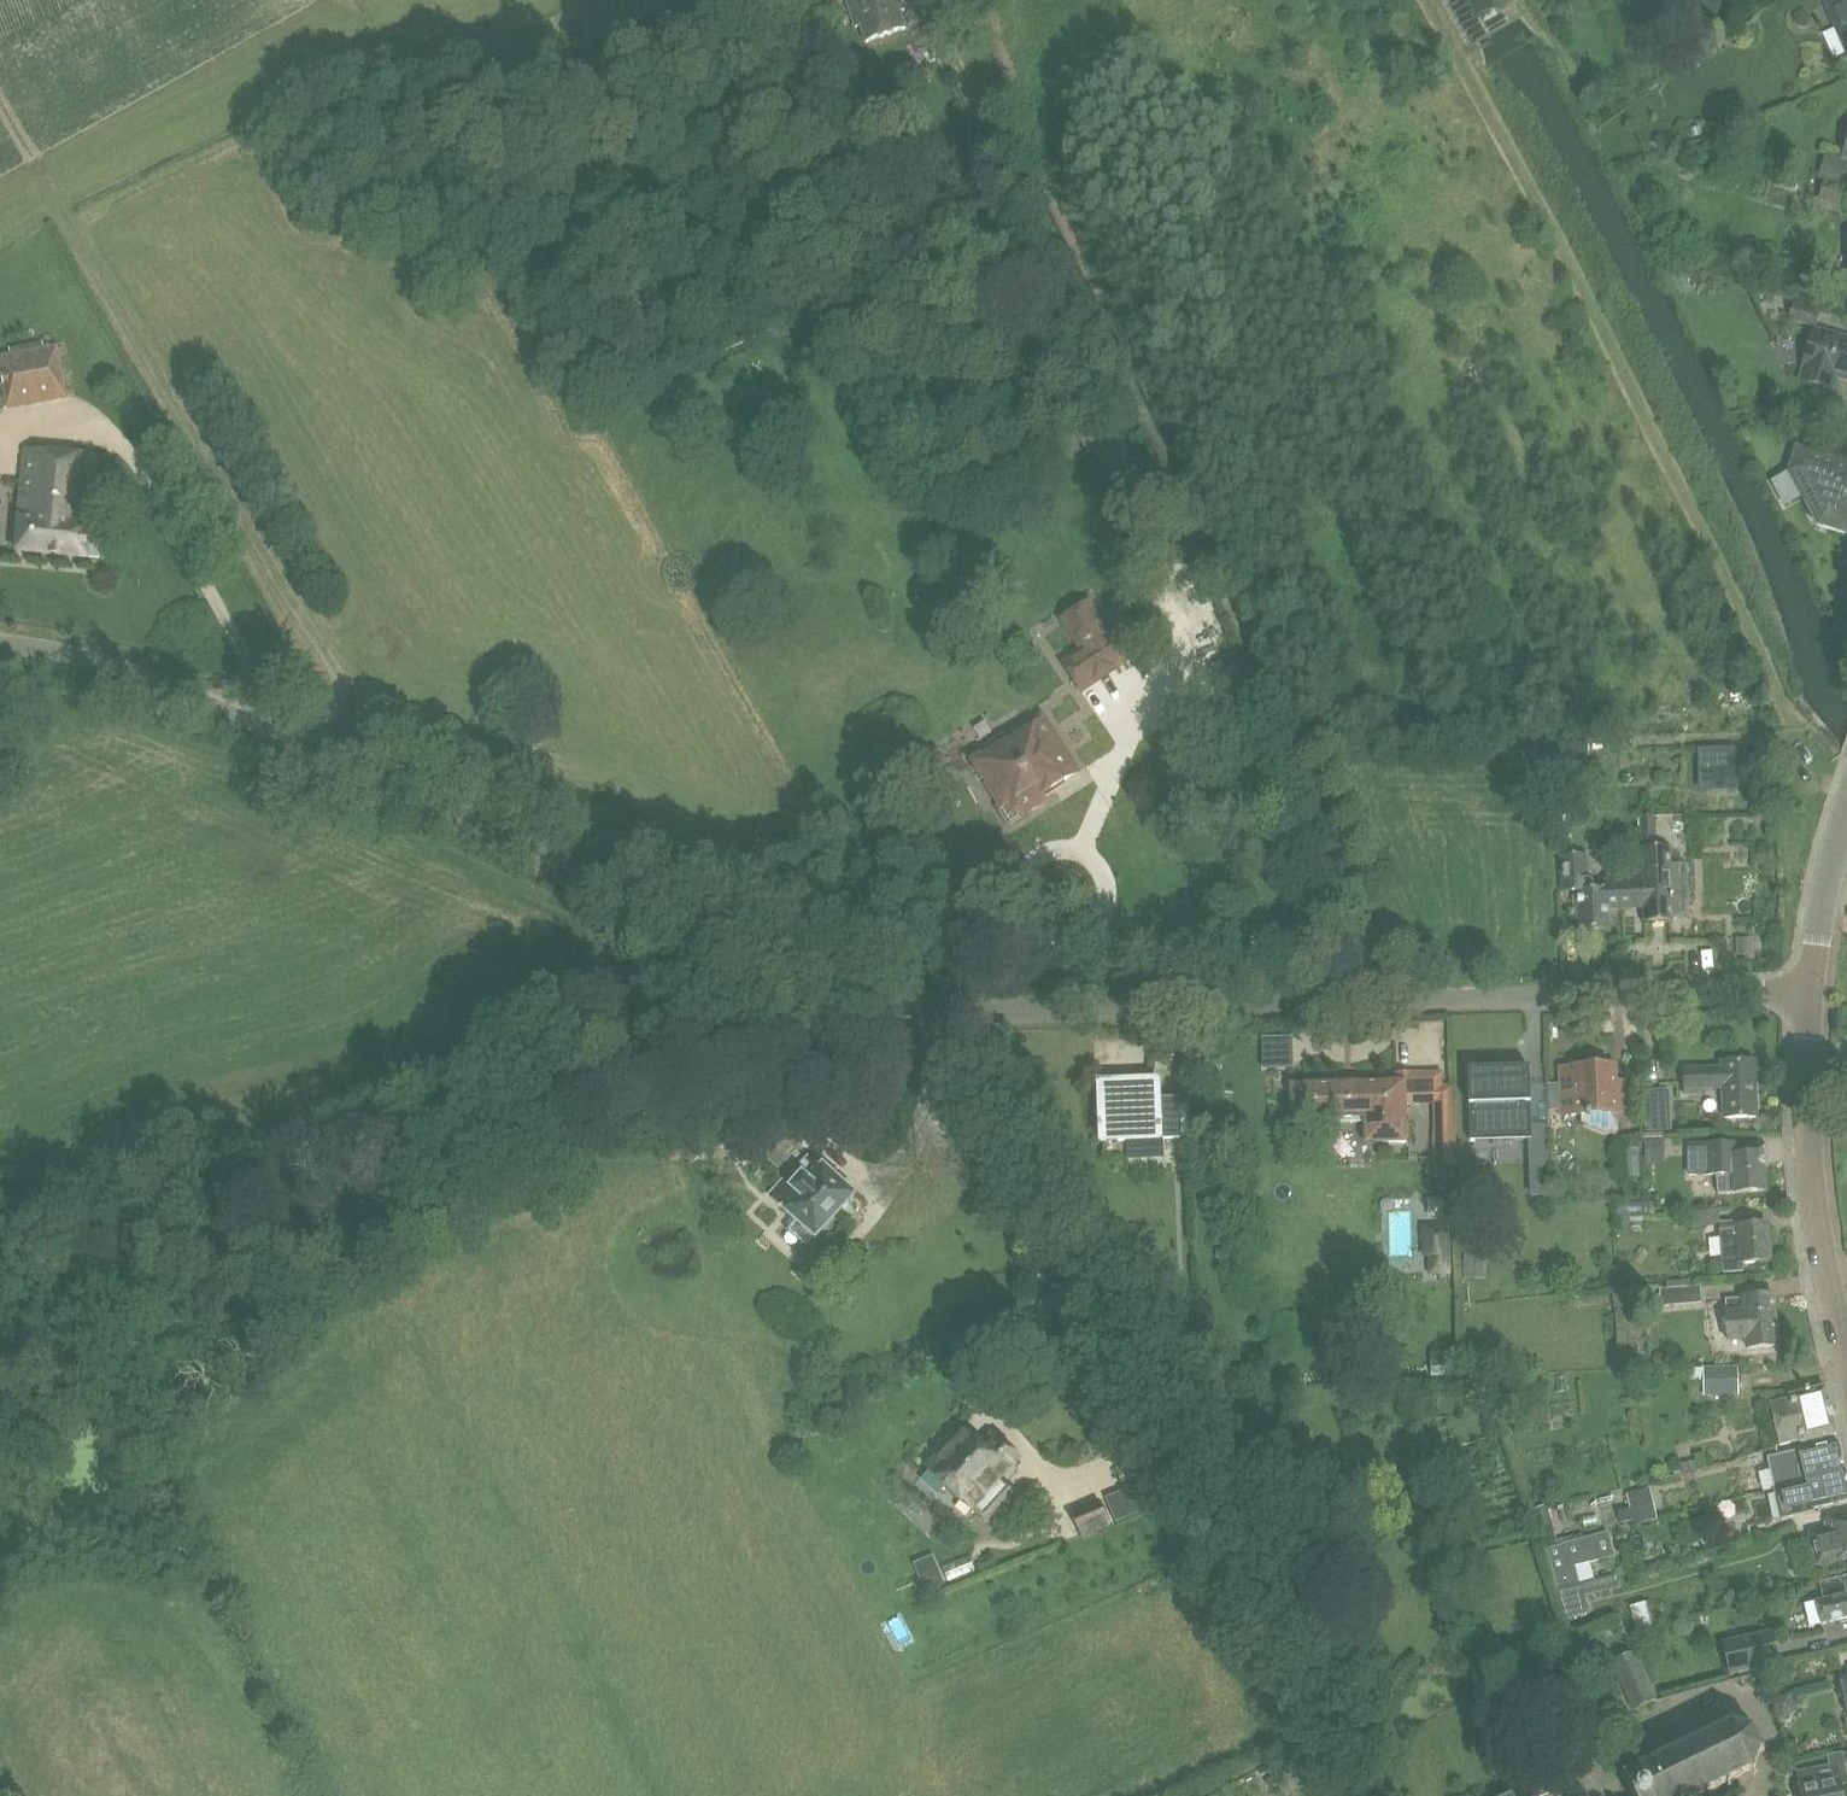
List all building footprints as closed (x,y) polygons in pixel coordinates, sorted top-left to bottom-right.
[(902,15),(907,13),(902,0),(847,0),(857,30),(862,28),(868,46),(908,32),(902,15)] [(1846,32),(1846,0),(1826,0),(1839,31),(1845,28),(1846,32)] [(1684,130),(1688,140),(1706,135),(1703,124),(1684,130)] [(1687,147),(1682,164),(1697,169),(1702,153),(1687,147)] [(1844,159),(1829,154),(1821,178),(1846,186),(1846,151),(1844,159)] [(1819,200),(1846,208),(1846,189),(1825,181),(1819,200)] [(1818,329),(1824,309),(1796,301),(1791,320),(1818,329)] [(1840,336),(1817,329),(1802,379),(1833,389),(1837,376),(1846,379),(1846,339),(1840,336)] [(69,401),(60,352),(2,362),(10,411),(69,401)] [(1074,428),(1084,446),(1095,440),(1084,421),(1074,428)] [(1846,532),(1846,462),(1798,447),(1796,454),(1800,455),(1795,471),(1813,477),(1809,492),(1806,498),(1820,525),(1846,533),(1846,532)] [(17,555),(86,562),(97,462),(29,454),(17,555)] [(1066,666),(1080,686),(1085,693),(1084,693),(1085,694),(1132,662),(1132,661),(1131,661),(1092,604),(1063,624),(1083,654),(1066,666)] [(1077,777),(1077,776),(1080,775),(1046,718),(1031,727),(1032,730),(1010,743),(1013,749),(980,769),(994,791),(992,791),(995,796),(1007,788),(1024,816),(1047,802),(1044,797),(1077,777)] [(1561,742),(1561,761),(1593,761),(1593,741),(1561,742)] [(1728,748),(1698,748),(1699,783),(1728,783),(1728,748)] [(1671,847),(1657,848),(1656,817),(1642,817),(1645,882),(1614,883),(1615,898),(1622,897),(1623,909),(1646,908),(1647,923),(1674,922),(1674,915),(1681,915),(1680,898),(1673,898),(1671,847)] [(1610,910),(1623,909),(1622,897),(1615,898),(1614,883),(1605,884),(1605,891),(1588,892),(1586,855),(1562,856),(1563,893),(1579,892),(1580,933),(1611,932),(1610,910)] [(1752,939),(1736,939),(1737,956),(1745,956),(1745,954),(1752,954),(1752,939)] [(1756,1061),(1724,1062),(1725,1069),(1686,1070),(1687,1096),(1703,1096),(1703,1090),(1725,1089),(1726,1119),(1758,1118),(1756,1061)] [(1560,1069),(1561,1117),(1626,1115),(1625,1086),(1616,1086),(1615,1067),(1560,1069)] [(1531,1072),(1470,1073),(1471,1142),(1528,1141),(1528,1151),(1549,1150),(1548,1127),(1532,1128),(1531,1072)] [(1317,1085),(1295,1086),(1296,1117),(1318,1116),(1318,1119),(1365,1119),(1365,1145),(1410,1143),(1409,1105),(1413,1104),(1413,1075),(1399,1075),(1399,1083),(1385,1084),(1384,1082),(1317,1083),(1317,1085)] [(1100,1090),(1102,1142),(1102,1146),(1158,1144),(1158,1142),(1183,1141),(1181,1101),(1161,1101),(1161,1080),(1130,1082),(1130,1089),(1100,1090)] [(1669,1109),(1649,1110),(1650,1136),(1670,1136),(1669,1109)] [(1642,1179),(1641,1147),(1640,1147),(1640,1126),(1619,1127),(1620,1149),(1625,1149),(1625,1179),(1642,1179)] [(1434,1137),(1434,1166),(1437,1166),(1437,1174),(1453,1174),(1453,1165),(1455,1165),(1455,1137),(1434,1137)] [(1665,1162),(1664,1142),(1645,1142),(1646,1162),(1665,1162)] [(1720,1196),(1737,1193),(1766,1191),(1762,1153),(1738,1155),(1738,1144),(1707,1145),(1707,1146),(1690,1146),(1691,1176),(1718,1175),(1720,1196)] [(848,1229),(837,1219),(856,1198),(825,1169),(823,1171),(810,1159),(798,1172),(804,1178),(793,1190),(784,1182),(771,1197),(786,1211),(785,1211),(796,1222),(787,1232),(807,1250),(819,1238),(830,1249),(848,1229)] [(1641,1215),(1655,1214),(1655,1203),(1640,1204),(1641,1215)] [(1613,1206),(1615,1229),(1633,1228),(1633,1226),(1643,1225),(1642,1216),(1632,1217),(1631,1204),(1613,1206)] [(1740,1227),(1739,1221),(1721,1223),(1725,1274),(1743,1272),(1742,1263),(1771,1261),(1768,1224),(1740,1227)] [(1429,1276),(1451,1275),(1450,1226),(1422,1227),(1423,1257),(1429,1257),(1429,1276)] [(1464,1254),(1464,1279),(1487,1279),(1487,1254),(1464,1254)] [(1666,1284),(1667,1289),(1661,1289),(1662,1307),(1704,1304),(1702,1286),(1692,1287),(1692,1282),(1666,1284)] [(1613,1293),(1614,1310),(1633,1309),(1632,1292),(1613,1293)] [(1774,1295),(1745,1297),(1745,1299),(1727,1300),(1728,1313),(1726,1313),(1728,1341),(1748,1339),(1749,1349),(1778,1347),(1774,1295)] [(1431,1376),(1457,1375),(1456,1349),(1430,1350),(1431,1376)] [(1738,1395),(1738,1388),(1737,1366),(1703,1367),(1703,1369),(1688,1369),(1689,1382),(1704,1382),(1704,1397),(1738,1395)] [(1790,1399),(1770,1404),(1776,1426),(1780,1446),(1800,1442),(1800,1444),(1836,1436),(1830,1412),(1825,1389),(1808,1393),(1808,1391),(1805,1391),(1805,1393),(1789,1397),(1790,1399)] [(997,1481),(1018,1458),(992,1434),(980,1448),(963,1432),(929,1468),(975,1511),(1000,1484),(997,1481)] [(1801,1450),(1784,1454),(1767,1459),(1775,1489),(1775,1490),(1846,1471),(1846,1470),(1844,1470),(1841,1455),(1842,1454),(1839,1443),(1827,1446),(1828,1448),(1802,1454),(1801,1450)] [(1680,1464),(1683,1474),(1698,1470),(1695,1461),(1680,1464)] [(1846,1471),(1775,1490),(1775,1489),(1773,1489),(1780,1520),(1815,1511),(1814,1509),(1846,1501),(1846,1473),(1846,1471)] [(1177,1495),(1168,1473),(1116,1494),(1125,1516),(1160,1501),(1177,1495)] [(1657,1519),(1650,1489),(1627,1495),(1634,1525),(1657,1519)] [(1113,1529),(1101,1502),(1072,1512),(1084,1540),(1113,1529)] [(1536,1509),(1547,1547),(1561,1544),(1561,1546),(1584,1540),(1583,1539),(1582,1534),(1558,1541),(1548,1505),(1536,1509)] [(1827,1521),(1829,1530),(1810,1534),(1808,1535),(1811,1549),(1814,1548),(1816,1557),(1812,1558),(1814,1567),(1837,1562),(1846,1559),(1846,1516),(1827,1521)] [(1582,1580),(1578,1566),(1613,1557),(1606,1533),(1583,1539),(1584,1540),(1561,1546),(1561,1544),(1547,1547),(1547,1549),(1557,1587),(1580,1581),(1582,1580)] [(1821,1584),(1825,1602),(1818,1603),(1823,1624),(1846,1619),(1846,1577),(1821,1584)] [(1588,1613),(1580,1581),(1557,1587),(1565,1619),(1588,1613)] [(1774,1630),(1723,1642),(1731,1675),(1783,1663),(1774,1630)] [(1634,1711),(1659,1700),(1637,1651),(1613,1662),(1634,1711)] [(1707,1793),(1709,1795),(1712,1795),(1710,1791),(1727,1783),(1729,1787),(1733,1785),(1731,1781),(1754,1770),(1756,1773),(1758,1771),(1756,1766),(1760,1752),(1765,1749),(1764,1747),(1762,1749),(1754,1732),(1757,1731),(1756,1728),(1752,1730),(1736,1725),(1733,1719),(1730,1720),(1732,1725),(1709,1736),(1707,1731),(1704,1733),(1706,1737),(1689,1745),(1686,1741),(1683,1742),(1685,1747),(1668,1755),(1666,1751),(1663,1753),(1665,1757),(1649,1764),(1647,1760),(1643,1762),(1645,1767),(1628,1775),(1625,1770),(1622,1771),(1634,1795),(1700,1795),(1707,1793)] [(1835,1765),(1798,1773),(1801,1787),(1800,1787),(1802,1795),(1844,1795),(1840,1778),(1838,1779),(1835,1765)] [(1546,1780),(1511,1795),(1553,1795),(1554,1795),(1546,1780)]
